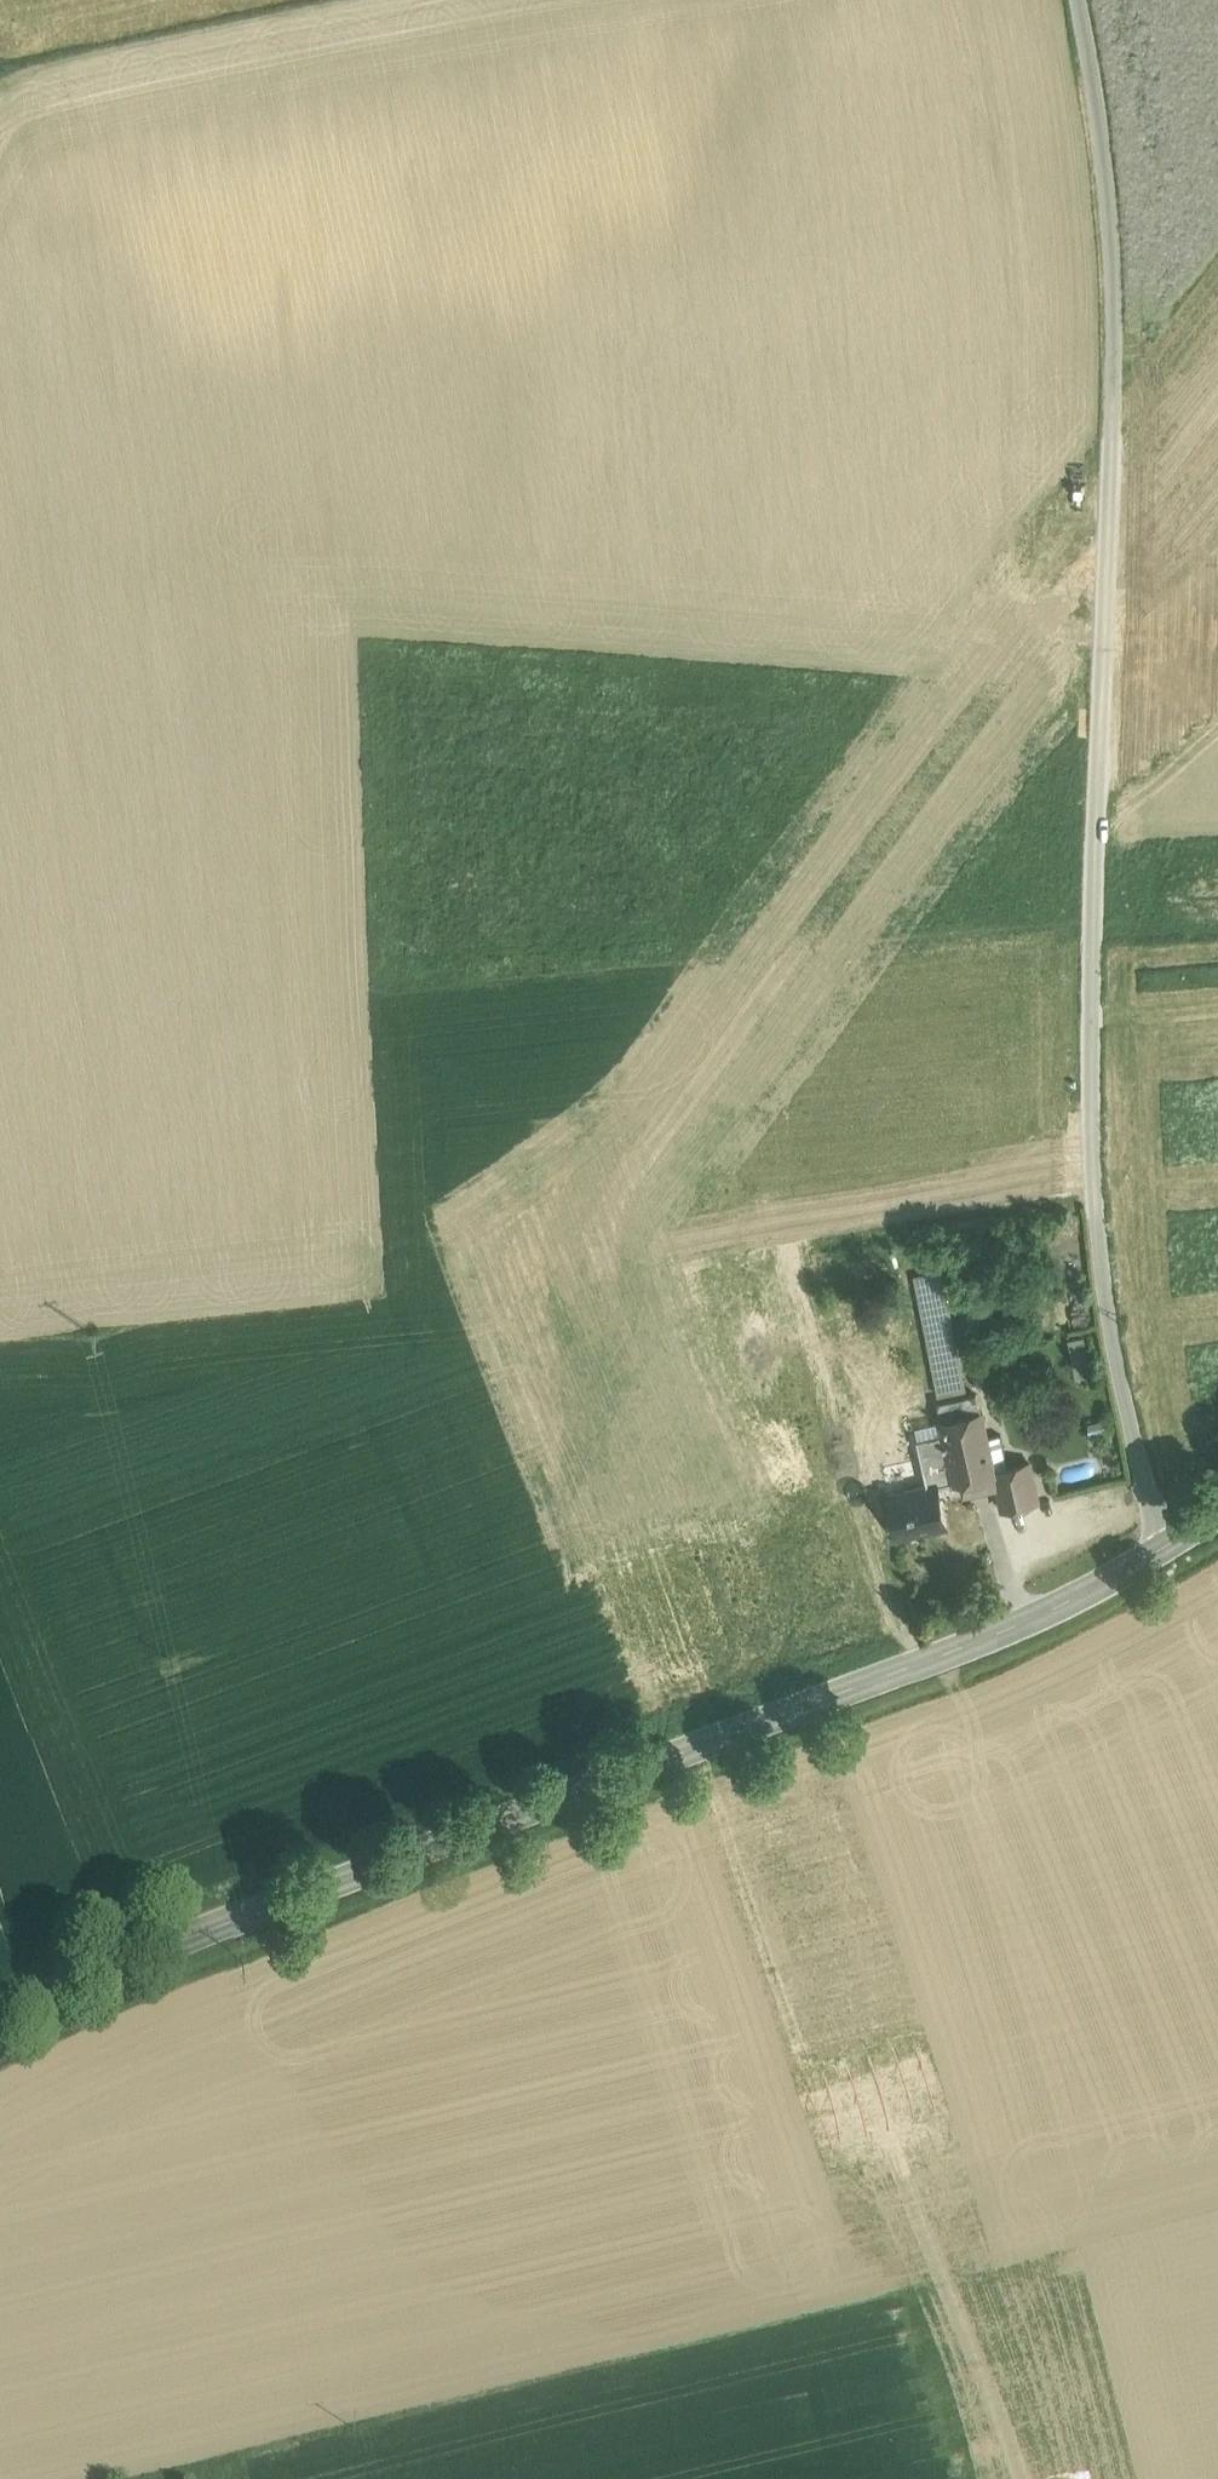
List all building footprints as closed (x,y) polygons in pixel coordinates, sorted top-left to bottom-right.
[(966,1388),(941,1268),(913,1273),(939,1394),(966,1388)] [(980,1368),(989,1354),(975,1346),(966,1360),(980,1368)] [(976,1391),(937,1400),(943,1423),(941,1423),(946,1442),(955,1479),(962,1477),(965,1488),(968,1490),(998,1483),(994,1469),(987,1437),(976,1391)] [(917,1429),(921,1447),(946,1442),(941,1423),(917,1429)] [(1000,1434),(987,1437),(994,1469),(1007,1466),(1000,1434)] [(929,1484),(890,1493),(899,1534),(946,1523),(937,1484),(955,1480),(955,1479),(946,1442),(921,1447),(926,1471),(929,1484)] [(1007,1466),(994,1469),(998,1483),(1003,1507),(1038,1499),(1030,1461),(1007,1466)] [(887,1480),(890,1493),(929,1484),(926,1471),(887,1480)]
